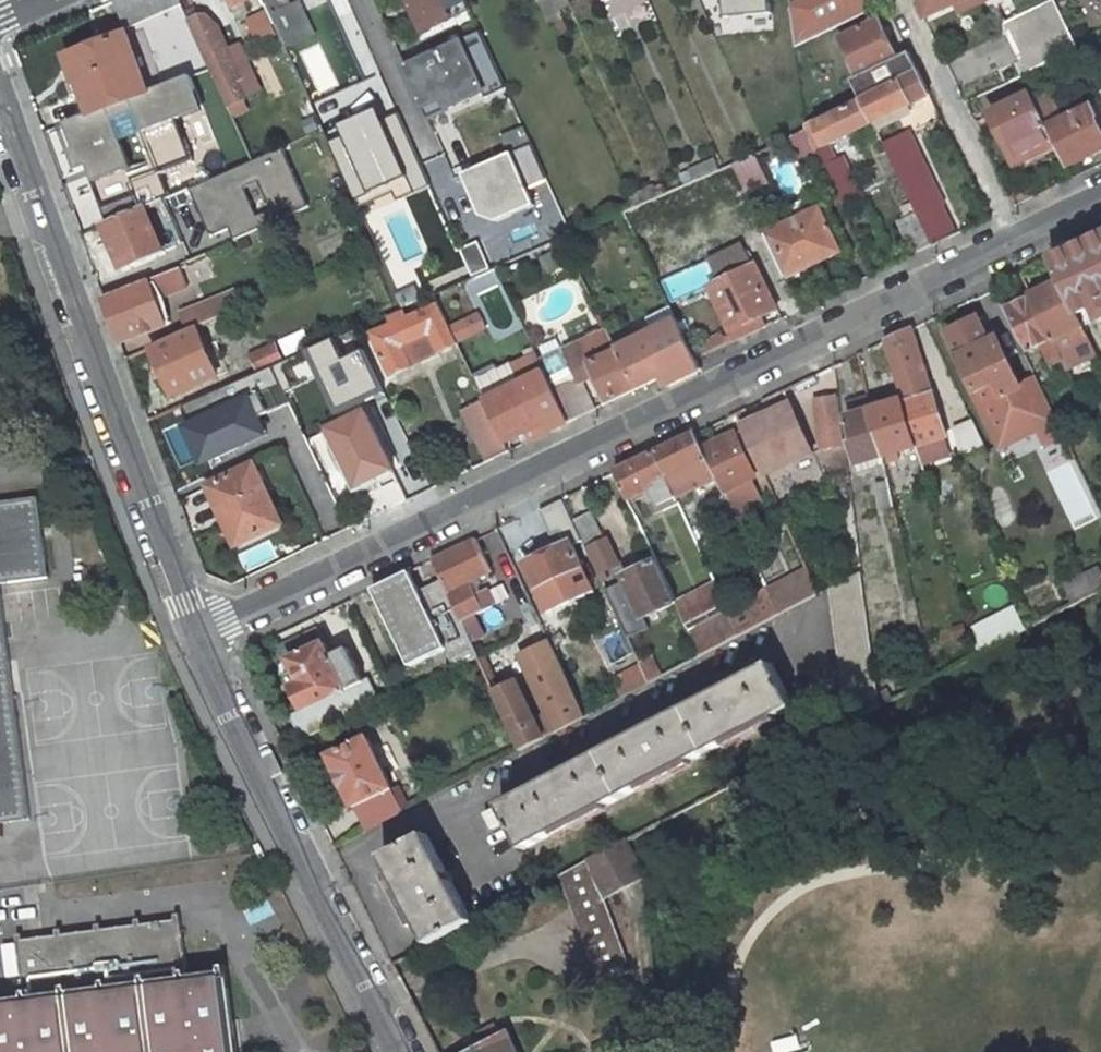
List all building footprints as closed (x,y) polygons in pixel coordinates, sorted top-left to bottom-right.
[(114,1),(127,28),(155,15),(183,78),(211,68),(190,21),(187,14),(181,0),(116,0),(114,1)] [(231,9),(237,6),(235,0),(227,0),(231,9)] [(266,5),(271,15),(280,12),(275,0),(264,0),(266,5)] [(417,36),(448,21),(466,11),(461,0),(400,0),(417,36)] [(550,25),(555,22),(561,19),(556,9),(566,5),(564,0),(539,0),(550,25)] [(609,10),(631,0),(605,0),(609,10)] [(724,16),(727,15),(767,10),(770,9),(769,0),(722,0),(724,16)] [(790,7),(796,46),(871,11),(865,0),(804,0),(790,7)] [(917,4),(924,19),(955,4),(964,0),(921,0),(917,4)] [(955,4),(959,13),(987,0),(964,0),(955,4)] [(1020,66),(1024,75),(1079,48),(1056,0),(1054,0),(1006,23),(1026,63),(1020,66)] [(280,12),(271,15),(275,23),(280,35),(281,36),(282,36),(309,23),(299,2),(280,12)] [(252,35),(275,23),(271,15),(266,5),(243,16),(252,35)] [(200,17),(197,9),(187,14),(190,21),(200,17)] [(768,15),(767,10),(727,15),(727,21),(768,15)] [(211,68),(227,101),(228,104),(244,97),(236,81),(242,78),(219,28),(207,16),(201,16),(200,17),(190,21),(211,68)] [(561,19),(555,22),(561,36),(567,33),(561,19)] [(880,20),(841,39),(862,82),(855,86),(861,98),(907,76),(880,20)] [(275,23),(252,35),(258,47),(280,35),(275,23)] [(282,36),(287,48),(314,35),(309,23),(282,36)] [(507,88),(477,29),(396,67),(417,113),(445,112),(507,88)] [(93,113),(150,91),(128,35),(68,58),(78,83),(70,85),(75,97),(85,93),(93,113)] [(863,102),(874,123),(932,95),(920,70),(907,76),(861,98),(863,102)] [(193,114),(179,80),(150,91),(93,113),(65,124),(79,160),(73,162),(80,182),(105,172),(111,188),(97,193),(108,225),(146,208),(173,196),(163,175),(196,161),(179,119),(193,114)] [(1032,94),(993,113),(1018,165),(1057,146),(1035,101),(1032,94)] [(1050,94),(1035,101),(1057,146),(1068,168),(1100,151),(1100,118),(1099,118),(1093,105),(1062,120),(1050,94)] [(820,160),(843,208),(861,199),(841,158),(836,161),(829,145),(874,123),(863,102),(818,124),(816,120),(806,125),(807,131),(820,160)] [(796,118),(778,126),(783,137),(785,141),(791,138),(803,133),(796,118)] [(449,156),(418,164),(451,220),(477,210),(485,229),(538,210),(530,190),(550,182),(530,146),(523,128),(500,140),(510,156),(457,178),(449,156)] [(805,166),(820,160),(807,131),(803,133),(791,138),(805,166)] [(910,131),(884,144),(918,214),(933,246),(957,234),(943,204),(945,203),(910,131)] [(771,142),(773,146),(785,141),(783,137),(771,142)] [(232,165),(248,154),(238,138),(222,149),(232,165)] [(309,205),(283,149),(189,190),(210,236),(217,237),(231,232),(236,241),(309,205)] [(755,154),(733,165),(746,193),(768,182),(755,154)] [(691,171),(695,181),(720,170),(716,160),(691,171)] [(108,225),(104,226),(126,276),(168,257),(146,208),(108,225)] [(765,233),(787,280),(841,254),(819,208),(765,233)] [(933,246),(918,214),(901,222),(916,254),(933,246)] [(1052,261),(1062,283),(1078,314),(1094,307),(1100,321),(1100,237),(1052,261)] [(188,265),(166,274),(168,278),(189,269),(188,265)] [(736,341),(768,326),(763,316),(778,309),(757,265),(718,284),(710,288),(736,341)] [(189,269),(168,278),(174,292),(195,283),(189,269)] [(160,276),(105,297),(117,332),(121,342),(166,325),(151,286),(162,282),(160,276)] [(1062,283),(1032,297),(1063,361),(1067,369),(1098,355),(1078,314),(1062,283)] [(510,298),(516,309),(524,305),(519,294),(510,298)] [(182,315),(189,332),(197,328),(232,313),(225,296),(182,315)] [(1053,367),(1063,361),(1032,297),(1009,309),(1030,353),(1043,346),(1053,367)] [(373,334),(392,375),(409,367),(403,355),(414,350),(433,341),(436,348),(439,353),(457,344),(439,304),(405,319),(403,314),(384,323),(386,328),(373,334)] [(671,307),(648,318),(655,331),(677,320),(671,307)] [(481,314),(472,318),(479,331),(488,327),(481,314)] [(1046,444),(1065,435),(1062,429),(1058,421),(1036,376),(1020,383),(998,338),(991,341),(979,317),(943,333),(967,385),(963,387),(999,449),(1039,429),(1046,444)] [(618,348),(638,389),(663,377),(667,386),(702,369),(677,320),(655,331),(618,348)] [(189,332),(152,348),(174,397),(219,377),(197,328),(189,332)] [(912,329),(885,342),(893,370),(898,386),(903,400),(905,399),(934,390),(912,329)] [(609,331),(541,362),(570,422),(597,409),(581,377),(589,373),(591,378),(597,375),(609,403),(638,389),(618,348),(609,331)] [(308,343),(303,332),(281,342),(286,353),(308,343)] [(334,339),(310,350),(339,411),(383,391),(364,351),(344,360),(334,339)] [(433,341),(414,350),(418,357),(436,348),(433,341)] [(885,342),(870,349),(878,376),(886,373),(893,370),(885,342)] [(282,360),(275,344),(251,355),(259,371),(282,360)] [(497,365),(473,377),(485,400),(505,442),(527,432),(523,425),(543,415),(551,431),(570,422),(541,362),(538,356),(515,367),(513,364),(499,370),(497,365)] [(898,386),(893,370),(886,373),(891,388),(898,386)] [(934,390),(905,399),(919,446),(924,445),(944,438),(948,437),(934,390)] [(250,394),(186,420),(205,467),(269,440),(250,394)] [(848,402),(852,415),(873,409),(870,396),(848,402)] [(822,449),(843,441),(836,397),(814,400),(822,449)] [(903,400),(873,409),(887,456),(895,454),(897,460),(902,459),(900,452),(919,446),(905,399),(903,400)] [(509,451),(505,442),(485,400),(464,409),(489,461),(509,451)] [(814,453),(791,404),(742,426),(764,476),(814,453)] [(856,466),(887,456),(873,409),(852,415),(849,416),(856,439),(852,440),(856,453),(852,455),(856,466)] [(357,487),(394,470),(366,411),(329,429),(357,487)] [(974,421),(954,430),(961,456),(987,448),(974,421)] [(704,448),(697,433),(657,452),(678,498),(718,479),(704,448)] [(734,433),(704,448),(718,479),(727,497),(737,513),(762,503),(752,484),(757,480),(734,433)] [(950,456),(944,438),(924,445),(929,462),(950,456)] [(657,452),(616,473),(628,499),(646,491),(654,508),(678,498),(657,452)] [(254,464),(248,467),(262,497),(269,494),(254,464)] [(208,486),(237,546),(283,524),(269,494),(262,497),(248,467),(208,486)] [(876,484),(881,511),(895,508),(889,482),(876,484)] [(4,837),(2,823),(31,819),(0,584),(50,577),(39,497),(0,504),(0,838),(4,837)] [(564,499),(539,510),(552,536),(561,532),(567,545),(572,542),(582,538),(564,499)] [(600,575),(603,582),(609,579),(606,572),(620,565),(608,540),(604,541),(592,514),(575,522),(584,539),(600,575)] [(433,560),(453,602),(462,621),(475,615),(494,606),(486,589),(475,594),(470,582),(492,571),(477,539),(433,560)] [(567,545),(524,564),(546,613),(595,590),(572,542),(567,545)] [(659,561),(626,577),(627,580),(606,589),(607,591),(618,615),(628,636),(648,627),(644,618),(677,603),(678,603),(677,602),(659,561)] [(1073,601),(1100,587),(1100,586),(1100,572),(1098,567),(1064,584),(1073,601)] [(804,568),(729,612),(741,635),(817,595),(804,568)] [(862,572),(831,588),(849,722),(880,706),(878,694),(862,572)] [(407,575),(367,594),(405,668),(443,653),(407,575)] [(716,582),(677,602),(678,603),(677,603),(701,656),(741,635),(729,612),(716,582)] [(603,623),(618,615),(607,591),(591,599),(603,623)] [(453,602),(429,613),(444,645),(468,634),(462,621),(453,602)] [(990,618),(1002,639),(1024,627),(1012,607),(990,618)] [(485,635),(475,615),(462,621),(468,634),(472,641),(485,635)] [(976,653),(1002,639),(990,618),(970,628),(976,653)] [(953,627),(956,638),(967,635),(964,624),(953,627)] [(285,662),(284,663),(306,710),(365,682),(349,648),(332,656),(319,628),(278,648),(285,662)] [(551,643),(523,656),(549,713),(558,732),(587,718),(551,643)] [(949,656),(954,665),(975,653),(970,645),(949,656)] [(650,681),(662,675),(653,656),(641,662),(650,681)] [(509,821),(525,850),(797,707),(773,663),(486,814),(493,829),(509,821)] [(519,680),(494,691),(522,750),(558,732),(549,713),(536,719),(519,680)] [(888,689),(878,694),(880,706),(894,698),(888,689)] [(368,738),(321,759),(345,815),(392,791),(392,788),(368,738)] [(475,921),(428,833),(375,862),(420,949),(475,921)] [(588,861),(606,898),(647,875),(626,839),(588,861)] [(588,861),(562,875),(603,986),(633,971),(606,898),(588,861)] [(0,1002),(0,1051),(239,1051),(228,972),(189,978),(182,921),(155,925),(158,948),(145,950),(144,940),(59,951),(60,961),(47,962),(44,939),(18,943),(25,999),(0,1002)] [(155,925),(44,939),(47,962),(60,961),(59,951),(144,940),(145,950),(158,948),(155,925)] [(467,1051),(518,1051),(508,1030),(467,1051)]
